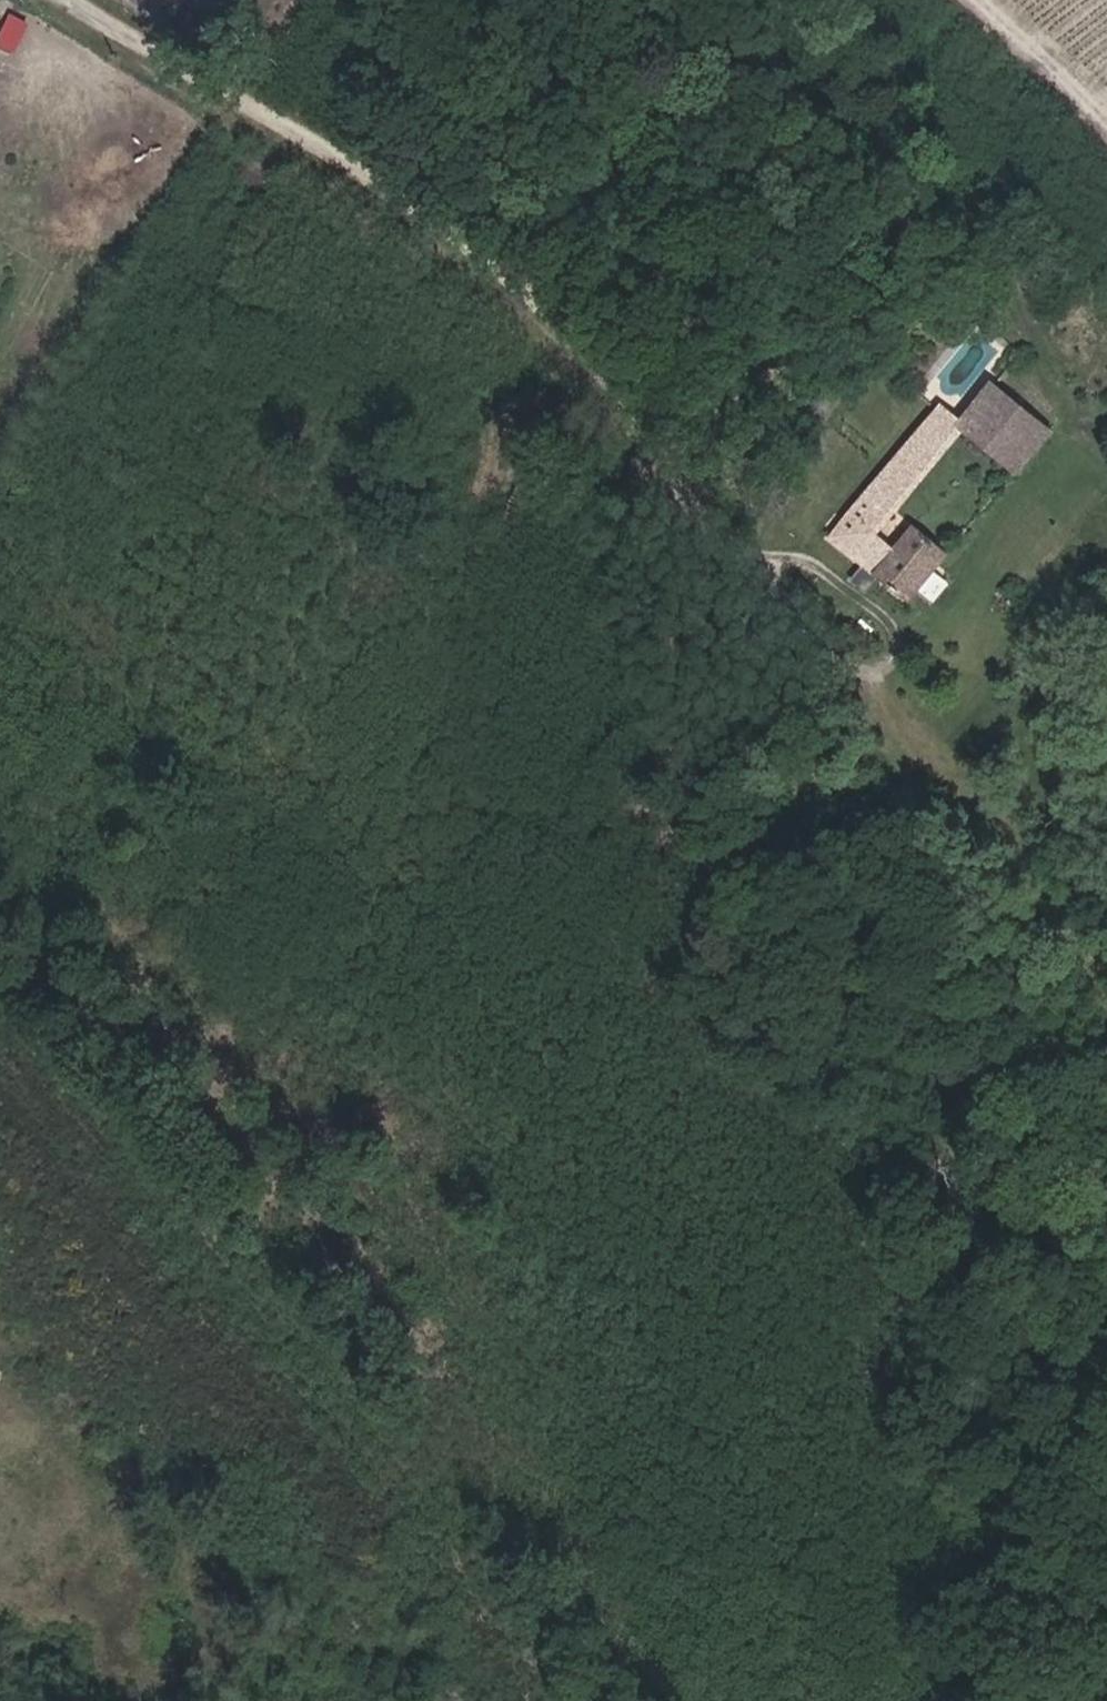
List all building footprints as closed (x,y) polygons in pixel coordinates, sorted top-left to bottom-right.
[(0,33),(0,43),(18,51),(33,19),(12,9),(0,33)] [(999,387),(964,425),(1015,468),(1049,432),(999,387)] [(919,430),(943,449),(946,449),(964,425),(940,406),(919,430)] [(872,529),(943,449),(919,430),(830,529),(899,594),(939,550),(916,529),(894,551),(872,529)]
